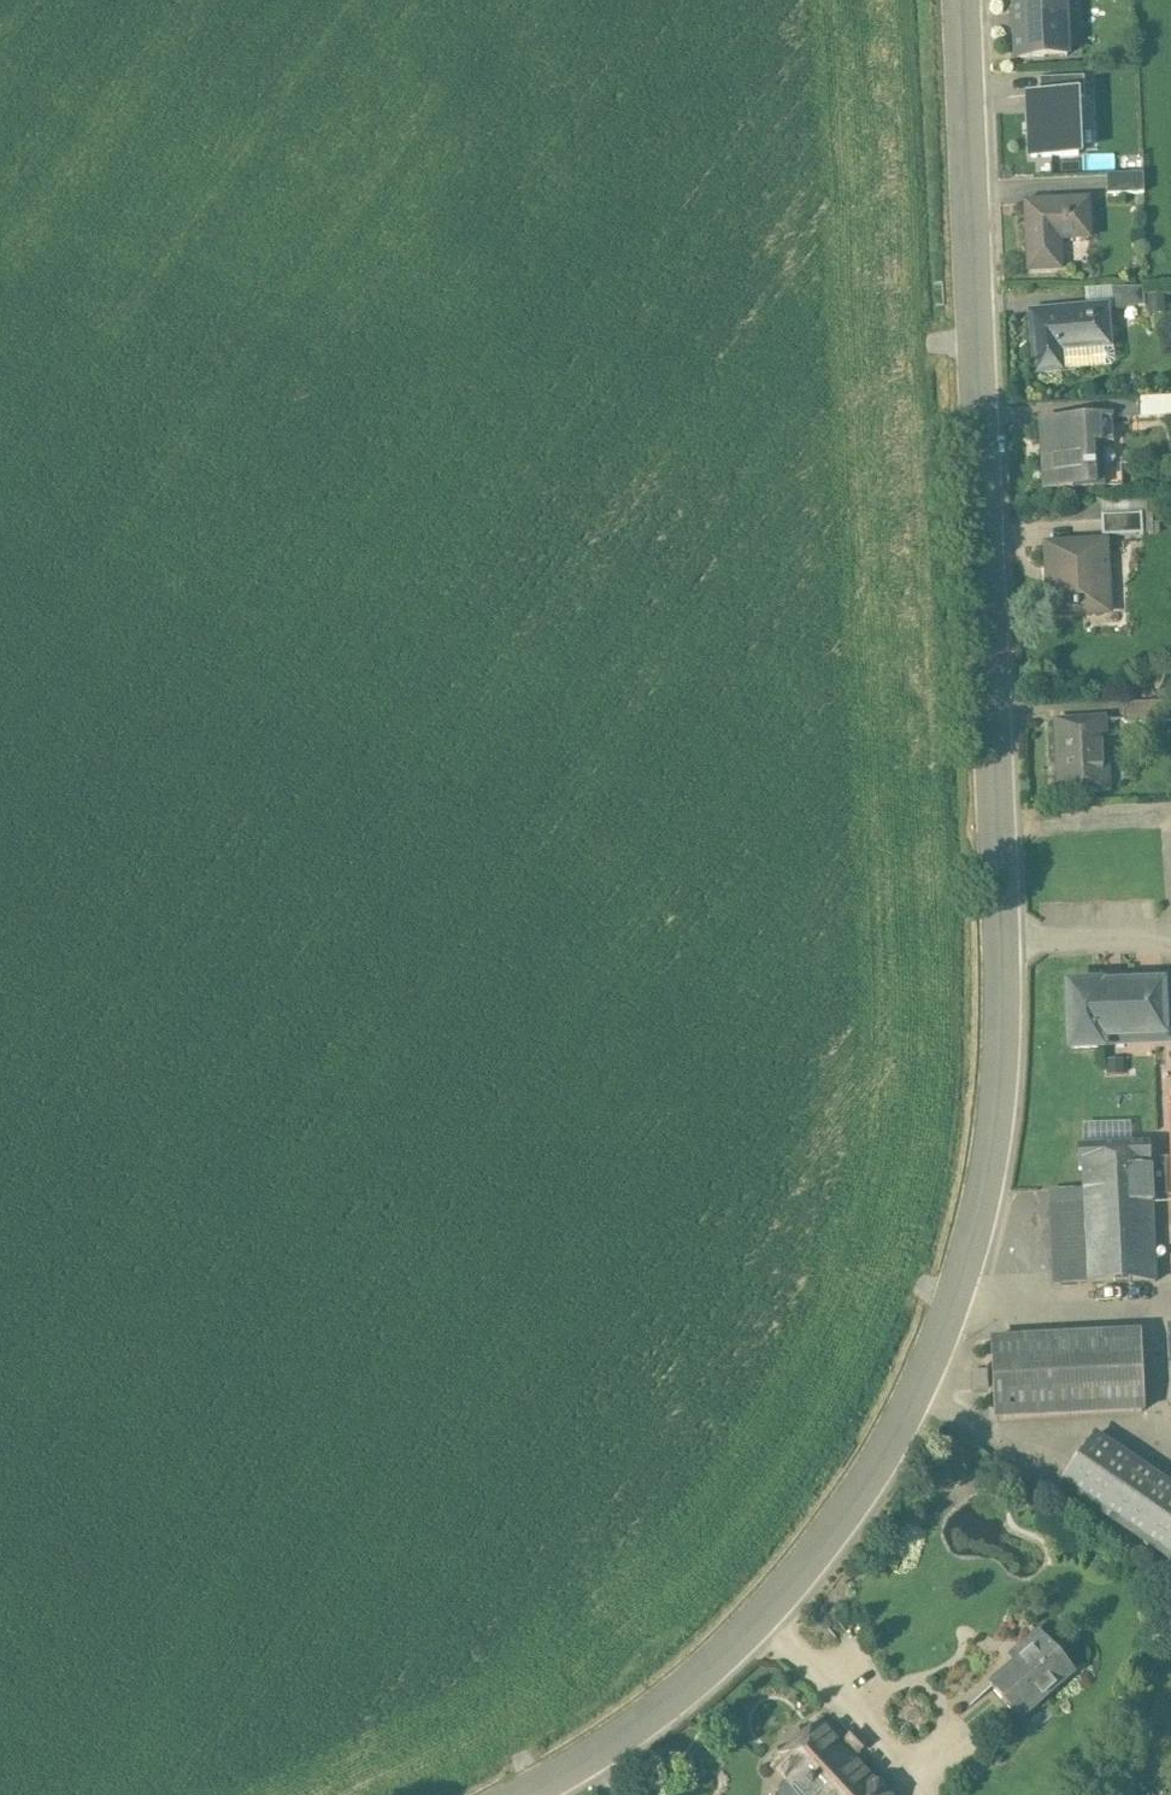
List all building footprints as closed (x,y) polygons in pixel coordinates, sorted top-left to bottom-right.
[(1030,2),(1014,3),(1017,61),(1045,60),(1044,45),(1067,44),(1065,3),(1065,1),(1030,2)] [(1084,79),(1040,81),(1041,99),(1076,98),(1076,100),(1085,100),(1084,79)] [(1041,99),(1029,100),(1032,159),(1079,157),(1076,100),(1076,98),(1041,99)] [(1143,176),(1107,177),(1108,196),(1144,195),(1143,176)] [(1088,203),(1026,206),(1029,273),(1054,272),(1053,242),(1089,240),(1088,203)] [(1106,308),(1031,315),(1036,374),(1062,372),(1061,352),(1110,347),(1106,308)] [(1135,400),(1095,402),(1096,422),(1111,422),(1136,421),(1135,400)] [(1096,422),(1042,425),(1045,491),(1100,489),(1098,444),(1112,443),(1111,422),(1096,422)] [(1142,516),(1105,518),(1107,536),(1144,533),(1142,516)] [(1108,543),(1050,548),(1051,571),(1058,570),(1062,619),(1107,615),(1103,569),(1110,568),(1108,543)] [(1170,703),(1121,705),(1122,725),(1170,722),(1170,703)] [(1105,721),(1058,723),(1061,790),(1108,788),(1107,759),(1097,759),(1096,737),(1106,737),(1105,721)] [(1101,988),(1101,986),(1069,987),(1072,1050),(1103,1049),(1103,1038),(1164,1035),(1163,1012),(1170,1012),(1170,992),(1170,977),(1137,978),(1137,987),(1101,988)] [(1084,1190),(1055,1191),(1059,1286),(1156,1283),(1152,1190),(1168,1189),(1167,1159),(1151,1160),(1150,1145),(1078,1147),(1079,1171),(1083,1171),(1084,1190)] [(1139,1334),(993,1341),(997,1420),(1143,1413),(1139,1334)] [(1096,1437),(1062,1486),(1170,1561),(1170,1488),(1096,1437)] [(1074,1673),(1039,1634),(1023,1648),(1028,1655),(992,1686),(1021,1719),(1023,1718),(1016,1710),(1029,1699),(1035,1706),(1074,1673)] [(820,1724),(774,1767),(786,1780),(781,1790),(780,1794),(886,1794),(820,1724)]
